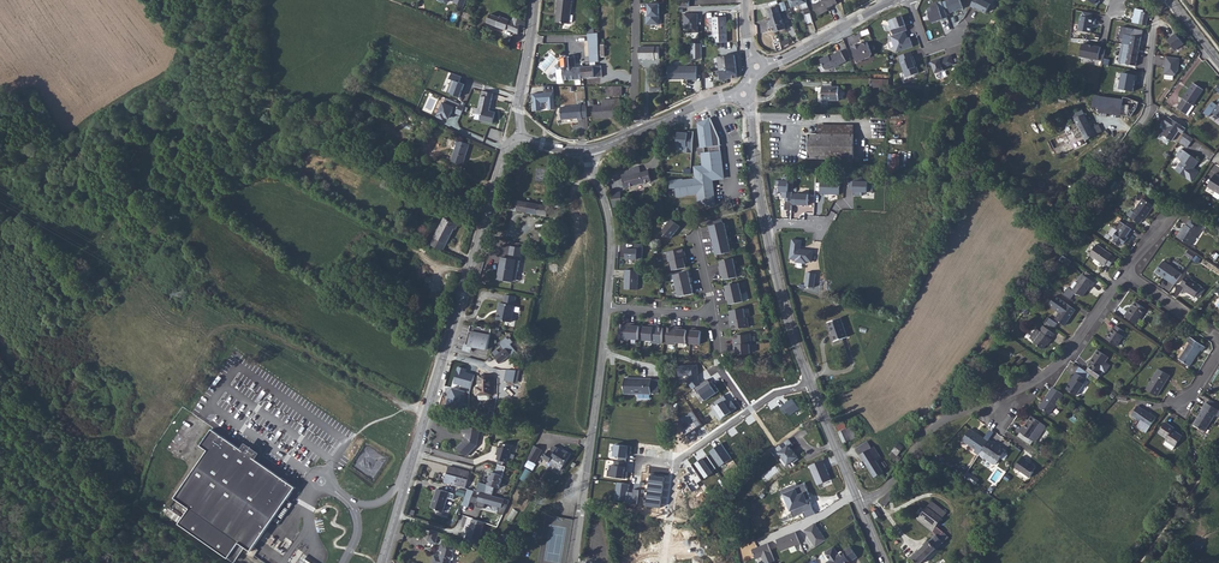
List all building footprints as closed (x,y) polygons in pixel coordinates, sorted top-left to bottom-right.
[(570,24),(572,1),(564,0),(559,0),(556,22),(570,24)] [(809,8),(806,0),(789,0),(791,8),(801,4),(803,10),(809,8)] [(813,6),(819,16),(829,10),(828,8),(837,3),(836,0),(823,0),(813,6)] [(942,2),(945,10),(949,8),(951,13),(963,9),(960,0),(947,0),(942,2)] [(970,7),(975,9),(975,7),(986,13),(991,4),(983,0),(974,0),(970,7)] [(943,21),(948,19),(945,10),(942,2),(942,1),(930,5),(931,8),(933,11),(928,13),(932,23),(943,19),(943,21)] [(660,25),(660,3),(648,3),(648,16),(646,16),(646,25),(660,25)] [(770,17),(780,14),(778,6),(767,10),(770,17)] [(1141,16),(1140,22),(1147,23),(1149,14),(1148,13),(1149,11),(1148,10),(1147,9),(1146,9),(1144,9),(1144,11),(1144,12),(1135,10),(1134,15),(1138,15),(1141,16)] [(472,22),(474,15),(465,11),(462,18),(472,22)] [(1080,31),(1090,33),(1094,13),(1083,11),(1080,31)] [(780,14),(770,17),(769,17),(771,22),(770,23),(771,27),(773,26),(774,33),(786,29),(784,22),(781,13),(780,14)] [(491,14),(487,23),(507,30),(507,29),(519,34),(520,29),(525,30),(526,22),(514,17),(513,21),(499,15),(498,17),(491,14)] [(907,30),(902,16),(891,20),(889,21),(894,35),(906,31),(907,30)] [(714,43),(727,42),(726,17),(713,18),(713,23),(714,43)] [(680,19),(681,43),(689,43),(689,19),(680,19)] [(1143,31),(1122,27),(1120,38),(1123,39),(1122,44),(1122,49),(1123,53),(1121,63),(1136,66),(1143,31)] [(910,37),(908,38),(906,31),(894,35),(891,36),(896,52),(913,47),(910,37)] [(590,56),(599,55),(599,33),(591,34),(588,34),(590,56)] [(1176,34),(1167,40),(1175,50),(1184,44),(1176,34)] [(854,55),(857,63),(862,61),(863,60),(871,57),(872,54),(868,42),(862,44),(859,45),(858,44),(852,47),(855,55),(854,55)] [(691,59),(695,59),(695,46),(702,46),(702,44),(691,44),(691,59)] [(1083,44),(1080,57),(1101,60),(1103,48),(1083,44)] [(660,59),(660,47),(639,47),(639,59),(660,59)] [(846,61),(841,51),(830,57),(828,58),(827,56),(820,60),(825,69),(827,70),(834,66),(835,68),(846,61)] [(912,52),(899,56),(906,77),(919,73),(912,52)] [(719,58),(720,70),(737,68),(735,55),(719,58)] [(954,64),(951,55),(931,62),(935,73),(944,70),(943,68),(954,64)] [(584,78),(583,67),(576,68),(575,56),(565,57),(566,69),(563,69),(564,80),(584,78)] [(1180,58),(1166,57),(1164,74),(1174,76),(1178,70),(1180,58)] [(591,66),(583,67),(584,78),(602,77),(601,66),(596,66),(596,62),(591,62),(591,66)] [(668,66),(669,80),(682,80),(682,79),(685,79),(685,80),(697,79),(697,66),(668,66)] [(720,70),(719,71),(720,80),(738,77),(737,68),(720,70)] [(1137,75),(1122,72),(1119,89),(1134,92),(1137,75)] [(460,77),(450,73),(448,79),(451,80),(445,93),(458,98),(464,85),(458,82),(460,77)] [(962,79),(957,79),(957,85),(967,85),(967,76),(962,76),(962,79)] [(871,88),(883,87),(883,79),(871,79),(871,88)] [(1204,90),(1193,83),(1183,99),(1177,108),(1188,116),(1195,106),(1193,105),(1204,90)] [(547,111),(555,110),(554,86),(545,86),(545,94),(531,94),(532,111),(541,111),(541,102),(546,102),(547,111)] [(622,86),(609,86),(609,95),(622,95),(622,86)] [(822,100),(839,101),(839,87),(832,87),(823,87),(822,87),(822,100)] [(481,120),(493,123),(495,112),(489,111),(490,110),(488,109),(488,108),(490,108),(493,94),(483,91),(479,108),(474,107),(473,113),(482,115),(481,120)] [(1123,99),(1094,96),(1092,107),(1099,108),(1099,112),(1121,115),(1123,99)] [(1123,97),(1123,99),(1121,115),(1132,116),(1135,110),(1138,102),(1123,97)] [(435,117),(442,120),(443,118),(447,120),(451,111),(460,115),(464,106),(445,98),(443,103),(441,102),(435,117)] [(603,105),(594,106),(595,119),(622,116),(620,99),(617,99),(618,104),(615,104),(614,99),(602,100),(603,105)] [(1218,118),(1218,104),(1218,105),(1213,102),(1204,113),(1209,117),(1212,112),(1218,118)] [(583,118),(587,117),(586,105),(582,106),(581,104),(577,105),(577,106),(561,107),(562,119),(578,118),(578,120),(583,119),(583,118)] [(1083,134),(1085,140),(1095,135),(1082,109),(1072,114),(1079,127),(1072,130),(1076,138),(1083,134)] [(1183,134),(1186,129),(1168,117),(1164,124),(1168,127),(1163,135),(1172,141),(1179,131),(1183,134)] [(719,139),(711,118),(707,120),(699,124),(699,127),(702,148),(698,148),(699,156),(702,155),(703,166),(698,167),(699,174),(697,174),(698,178),(694,178),(694,179),(684,181),(684,180),(670,181),(670,189),(676,188),(677,197),(687,195),(698,194),(699,207),(715,205),(712,180),(712,176),(724,175),(719,139)] [(420,127),(427,131),(431,124),(424,120),(420,127)] [(1095,126),(1096,133),(1103,131),(1101,124),(1095,126)] [(854,125),(818,125),(818,134),(854,135),(854,125)] [(688,131),(688,133),(678,132),(677,146),(685,147),(684,152),(692,153),(694,131),(688,131)] [(1185,133),(1181,139),(1190,145),(1194,139),(1185,133)] [(827,158),(854,159),(854,135),(818,134),(809,134),(809,158),(827,158)] [(1181,139),(1179,142),(1188,148),(1190,145),(1181,139)] [(456,140),(455,144),(457,145),(452,162),(463,165),(470,144),(460,141),(456,140)] [(1192,182),(1198,173),(1193,170),(1194,168),(1199,161),(1181,149),(1176,156),(1182,161),(1175,170),(1192,182)] [(900,168),(901,155),(890,154),(889,167),(900,168)] [(854,159),(827,158),(827,168),(854,168),(854,159)] [(621,172),(625,188),(652,181),(649,171),(641,173),(640,166),(631,169),(631,170),(621,172)] [(1208,187),(1216,192),(1218,194),(1218,175),(1216,173),(1208,187)] [(788,180),(775,179),(774,192),(781,192),(781,198),(785,198),(784,210),(791,210),(791,204),(792,193),(787,192),(788,180)] [(867,181),(853,181),(852,196),(861,196),(861,192),(867,192),(867,181)] [(839,185),(819,184),(819,195),(839,195),(839,185)] [(399,196),(407,200),(411,193),(403,188),(399,196)] [(612,193),(613,200),(621,200),(621,206),(623,206),(621,192),(612,193)] [(1103,195),(1110,200),(1113,197),(1105,192),(1103,195)] [(808,194),(792,193),(791,204),(807,205),(808,194)] [(1106,206),(1110,200),(1103,195),(1099,201),(1106,206)] [(1131,210),(1128,215),(1140,224),(1143,219),(1144,219),(1154,206),(1148,202),(1145,200),(1143,199),(1134,212),(1131,210)] [(519,201),(517,211),(547,217),(549,211),(552,212),(553,207),(519,201)] [(431,245),(443,251),(451,236),(450,236),(451,234),(452,234),(454,229),(456,229),(458,225),(444,218),(431,245)] [(1204,226),(1191,218),(1187,225),(1186,225),(1184,228),(1178,237),(1190,245),(1198,233),(1199,233),(1202,229),(1204,226)] [(672,219),(663,231),(671,238),(681,226),(672,219)] [(710,226),(717,255),(731,252),(725,223),(723,223),(722,220),(711,223),(711,226),(710,226)] [(1127,237),(1132,229),(1120,221),(1115,229),(1118,231),(1113,237),(1115,238),(1113,241),(1120,246),(1122,243),(1124,245),(1128,238),(1127,237)] [(540,234),(540,239),(546,239),(552,239),(550,227),(545,227),(546,233),(540,234)] [(801,249),(803,239),(791,238),(788,258),(795,259),(795,262),(806,263),(806,262),(812,263),(814,250),(801,249)] [(642,260),(643,244),(635,244),(635,249),(627,248),(626,259),(642,260)] [(1106,264),(1110,266),(1115,258),(1112,256),(1112,255),(1097,244),(1090,254),(1105,265),(1106,264)] [(503,245),(500,263),(502,263),(503,258),(509,259),(511,246),(503,245)] [(497,279),(512,282),(513,275),(518,271),(522,249),(511,246),(509,259),(503,258),(502,263),(500,263),(497,279)] [(671,261),(687,258),(685,253),(684,254),(683,249),(667,252),(669,262),(671,261)] [(1192,260),(1195,256),(1188,251),(1185,255),(1192,260)] [(1069,266),(1072,262),(1063,255),(1060,260),(1069,266)] [(687,258),(671,261),(673,270),(686,267),(685,263),(688,262),(687,258)] [(734,258),(721,261),(722,266),(719,267),(720,271),(736,268),(734,258)] [(1171,282),(1175,285),(1182,274),(1164,261),(1156,272),(1163,277),(1164,276),(1172,281),(1171,282)] [(736,268),(720,271),(721,276),(724,275),(725,280),(738,277),(736,268)] [(639,270),(625,270),(625,289),(638,290),(639,270)] [(689,272),(674,275),(676,282),(690,279),(689,272)] [(815,274),(806,272),(804,286),(814,288),(815,274)] [(1085,275),(1093,282),(1096,278),(1087,272),(1085,275)] [(1092,287),(1095,283),(1093,282),(1085,275),(1082,274),(1078,280),(1079,281),(1073,290),(1069,287),(1063,294),(1070,299),(1075,292),(1078,294),(1079,293),(1083,296),(1087,290),(1090,286),(1092,287)] [(1187,274),(1181,284),(1185,287),(1183,289),(1195,297),(1196,296),(1202,287),(1190,279),(1192,277),(1187,274)] [(676,282),(677,290),(692,286),(690,279),(676,282)] [(1043,280),(1038,287),(1043,291),(1045,288),(1046,288),(1048,289),(1051,286),(1043,280)] [(725,291),(726,296),(741,292),(739,283),(726,286),(727,291),(725,291)] [(677,290),(679,297),(694,293),(692,286),(677,290)] [(1202,287),(1196,296),(1199,298),(1205,289),(1202,287)] [(741,292),(726,296),(727,300),(729,300),(730,305),(743,302),(741,292)] [(500,309),(498,320),(511,322),(514,311),(513,311),(516,297),(506,295),(505,304),(500,303),(499,309),(500,309)] [(1057,320),(1065,326),(1076,310),(1056,296),(1050,304),(1063,312),(1057,320)] [(1128,312),(1125,316),(1136,324),(1146,309),(1136,302),(1133,306),(1129,313),(1128,312)] [(1059,313),(1055,319),(1057,320),(1063,312),(1050,304),(1049,306),(1059,313)] [(744,309),(731,311),(732,316),(729,316),(730,321),(746,318),(744,309)] [(1045,321),(1056,328),(1059,323),(1054,320),(1054,321),(1048,317),(1045,321)] [(746,318),(730,321),(731,325),(733,325),(733,330),(749,327),(748,318),(746,318)] [(841,318),(828,322),(834,342),(847,337),(841,318)] [(629,339),(630,323),(626,323),(625,325),(620,324),(619,340),(629,341),(629,339)] [(635,324),(630,323),(629,339),(639,340),(640,326),(635,326),(635,324)] [(653,341),(654,325),(649,325),(649,327),(644,327),(643,340),(653,341)] [(658,326),(654,325),(653,341),(652,343),(662,344),(663,328),(658,327),(658,326)] [(1051,339),(1055,334),(1042,325),(1039,330),(1037,329),(1030,338),(1035,341),(1034,343),(1043,349),(1047,344),(1048,345),(1052,339),(1051,339)] [(490,329),(469,326),(466,346),(486,349),(490,329)] [(1106,339),(1117,346),(1124,336),(1123,336),(1126,332),(1116,326),(1114,329),(1113,329),(1106,339)] [(673,329),(667,328),(666,344),(676,345),(676,343),(677,327),(673,327),(673,329)] [(682,327),(677,327),(676,343),(686,344),(686,340),(687,333),(687,330),(682,330),(682,327)] [(696,329),(692,328),(691,334),(691,341),(690,344),(700,345),(701,331),(696,331),(696,329)] [(751,334),(735,335),(736,340),(734,340),(734,345),(750,344),(752,344),(751,334)] [(1179,359),(1190,366),(1200,350),(1202,352),(1205,347),(1190,337),(1187,341),(1190,343),(1179,359)] [(750,354),(750,344),(734,345),(734,350),(737,349),(737,354),(750,354)] [(500,363),(511,354),(506,348),(495,357),(500,363)] [(1108,357),(1098,350),(1090,362),(1092,364),(1090,368),(1089,367),(1086,371),(1090,374),(1098,379),(1101,375),(1098,374),(1101,370),(1105,372),(1110,365),(1105,361),(1108,357)] [(698,380),(697,365),(678,366),(679,376),(688,375),(689,383),(693,389),(694,388),(701,384),(698,380)] [(467,369),(457,366),(452,384),(470,389),(474,375),(466,373),(467,369)] [(1084,384),(1090,374),(1086,371),(1080,367),(1073,377),(1074,378),(1070,384),(1067,389),(1076,396),(1084,384)] [(1146,390),(1157,396),(1170,375),(1159,369),(1146,390)] [(517,370),(507,370),(505,381),(514,383),(517,370)] [(492,376),(480,376),(480,388),(477,388),(477,395),(479,395),(479,399),(480,400),(489,400),(490,398),(490,394),(492,394),(492,376)] [(625,378),(624,393),(652,394),(652,393),(658,393),(659,380),(652,380),(652,379),(637,379),(637,380),(630,379),(631,379),(625,378)] [(710,383),(707,379),(701,384),(694,388),(698,394),(701,393),(706,400),(719,391),(715,385),(714,385),(712,382),(710,383)] [(467,391),(445,385),(443,394),(448,395),(445,406),(462,410),(467,391)] [(1064,394),(1053,387),(1039,407),(1050,414),(1064,394)] [(715,407),(722,418),(737,408),(732,401),(729,402),(724,395),(713,403),(716,407),(715,407)] [(799,409),(793,399),(780,408),(785,414),(788,412),(791,415),(799,409)] [(1208,404),(1217,409),(1218,407),(1218,405),(1211,400),(1208,404)] [(1218,411),(1218,410),(1217,409),(1208,404),(1206,402),(1203,408),(1204,408),(1194,424),(1205,431),(1215,415),(1216,416),(1216,415),(1218,411)] [(1146,433),(1156,418),(1143,409),(1138,406),(1132,415),(1140,421),(1138,425),(1138,427),(1146,433)] [(1027,437),(1025,441),(1031,445),(1033,441),(1035,443),(1046,428),(1045,426),(1032,416),(1024,427),(1023,426),(1019,431),(1021,433),(1027,437)] [(836,426),(844,444),(857,438),(852,426),(846,429),(844,422),(836,426)] [(1175,447),(1182,436),(1173,430),(1174,428),(1166,422),(1159,433),(1167,438),(1166,440),(1166,441),(1175,447)] [(478,445),(480,430),(463,427),(462,432),(467,433),(466,437),(464,441),(458,448),(467,457),(478,445)] [(243,451),(212,429),(201,445),(208,450),(175,498),(190,508),(179,524),(228,558),(239,543),(245,547),(251,551),(296,487),(253,458),(256,453),(246,447),(243,451)] [(974,452),(979,455),(981,452),(988,441),(970,429),(962,440),(976,450),(974,452)] [(1018,436),(1025,441),(1027,437),(1021,433),(1018,436)] [(794,463),(799,459),(794,452),(793,453),(792,451),(793,450),(791,447),(794,445),(789,439),(773,451),(777,457),(780,455),(788,465),(792,461),(794,463)] [(988,441),(981,452),(984,455),(983,457),(994,465),(996,464),(1005,451),(1000,448),(997,446),(998,444),(994,441),(993,442),(989,440),(988,441)] [(867,441),(856,448),(875,478),(884,472),(878,462),(884,458),(883,457),(881,457),(874,446),(872,448),(867,441)] [(1173,450),(1175,447),(1166,441),(1164,444),(1173,450)] [(511,453),(510,453),(512,446),(502,443),(499,450),(498,450),(497,455),(499,455),(498,459),(505,462),(506,462),(508,458),(509,458),(511,453)] [(720,467),(732,459),(721,443),(721,444),(710,452),(710,451),(710,452),(720,467)] [(721,443),(710,451),(710,452),(721,444),(721,443)] [(619,457),(618,461),(627,462),(629,453),(631,454),(632,447),(616,444),(614,456),(619,457)] [(889,455),(899,462),(901,458),(898,455),(903,448),(897,444),(889,455)] [(542,450),(535,445),(528,459),(535,463),(542,450)] [(561,470),(571,454),(566,451),(565,452),(562,450),(555,446),(553,446),(550,450),(544,459),(549,462),(561,470)] [(712,471),(716,469),(707,456),(700,461),(702,465),(699,467),(705,476),(712,471)] [(1023,456),(1015,467),(1030,477),(1034,472),(1033,471),(1036,467),(1031,463),(1030,464),(1026,461),(1027,459),(1023,456)] [(823,460),(809,466),(818,485),(831,480),(823,460)] [(618,461),(615,461),(614,465),(610,465),(610,470),(608,470),(607,476),(626,479),(627,472),(625,472),(627,462),(618,461)] [(500,488),(506,467),(504,466),(499,464),(496,473),(492,472),(488,485),(485,493),(492,495),(495,487),(500,488)] [(687,468),(690,473),(692,475),(696,473),(691,465),(687,468)] [(456,468),(449,466),(445,483),(455,486),(466,488),(470,472),(456,468)] [(957,472),(964,477),(967,471),(968,470),(965,468),(965,470),(961,467),(957,472)] [(964,477),(970,481),(973,477),(974,476),(967,471),(964,477)] [(651,473),(650,483),(664,485),(665,477),(656,476),(656,474),(651,473)] [(701,480),(696,473),(692,475),(690,473),(682,478),(692,492),(700,487),(697,483),(701,480)] [(485,493),(488,485),(479,482),(477,491),(485,493)] [(615,499),(627,501),(630,484),(617,482),(615,499)] [(664,485),(650,483),(649,491),(663,492),(664,485)] [(786,494),(795,517),(803,513),(805,518),(815,514),(810,502),(808,503),(807,500),(805,496),(809,494),(804,483),(797,486),(796,484),(779,491),(781,496),(786,494)] [(454,494),(438,489),(431,508),(443,512),(448,498),(453,500),(455,496),(454,494)] [(474,491),(468,489),(463,506),(469,508),(470,502),(472,496),(474,491)] [(663,492),(649,491),(648,498),(662,500),(663,492)] [(507,502),(478,493),(474,507),(483,510),(485,503),(499,508),(497,514),(503,515),(507,502)] [(889,493),(881,502),(885,506),(886,506),(893,496),(889,493)] [(648,498),(647,506),(661,508),(662,500),(648,498)] [(912,557),(915,561),(913,562),(921,562),(949,538),(943,532),(936,526),(947,513),(932,501),(917,520),(933,532),(933,531),(936,535),(912,557)] [(873,513),(875,519),(882,515),(877,509),(876,510),(876,509),(875,508),(874,508),(873,508),(872,509),(872,510),(872,511),(873,511),(874,512),(873,513)] [(485,523),(473,519),(470,528),(470,530),(469,531),(467,535),(465,540),(478,545),(482,535),(481,533),(485,523)] [(804,530),(816,547),(826,540),(815,523),(804,530)] [(439,532),(431,530),(427,541),(436,543),(439,532)] [(781,551),(800,544),(795,532),(777,540),(781,551)] [(276,538),(273,536),(267,544),(270,546),(276,538)] [(443,542),(440,551),(442,551),(441,554),(440,557),(439,556),(434,555),(432,562),(450,562),(451,561),(453,560),(454,556),(453,554),(455,546),(443,542)] [(752,550),(756,559),(762,557),(765,562),(769,562),(775,561),(768,543),(763,545),(764,546),(760,548),(758,547),(752,550)] [(850,562),(858,557),(850,547),(839,554),(834,546),(825,552),(826,554),(831,560),(829,562),(830,562),(849,562),(850,562)]
